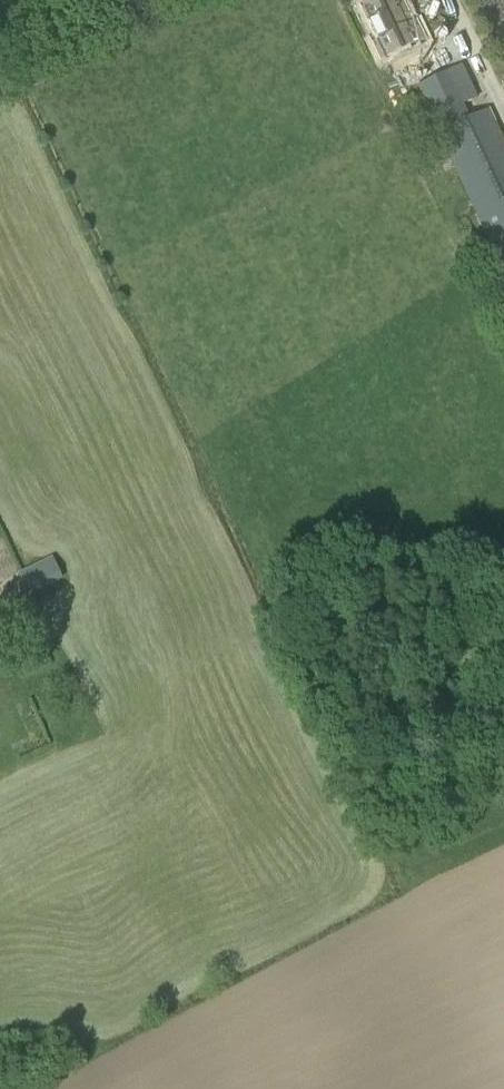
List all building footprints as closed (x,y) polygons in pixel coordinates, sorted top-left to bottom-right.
[(404,0),(378,0),(364,7),(379,37),(393,30),(402,47),(427,36),(418,18),(413,20),(404,0)] [(466,103),(481,96),(465,64),(420,85),(503,263),(503,133),(493,108),(473,117),(466,103)] [(30,595),(63,579),(53,558),(20,573),(30,595)]
